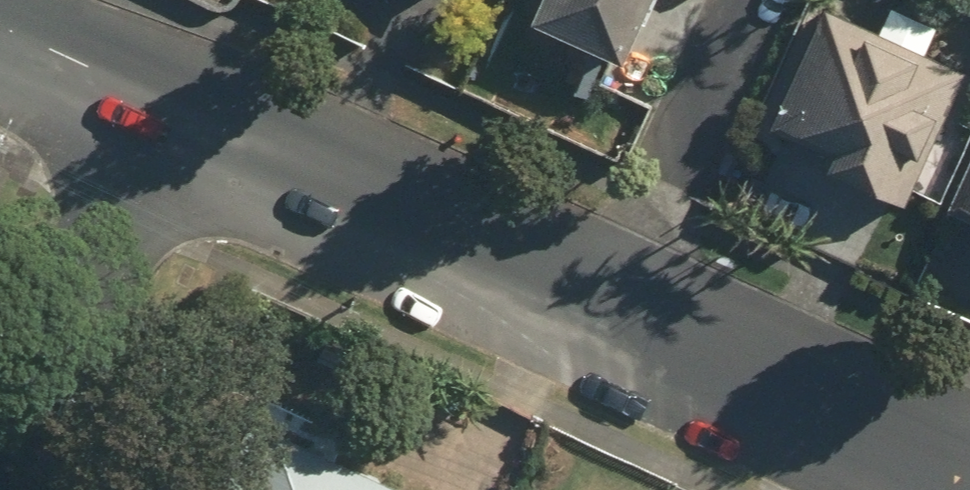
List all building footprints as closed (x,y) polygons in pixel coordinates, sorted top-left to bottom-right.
[(533,23),(627,64),(656,0),(543,0),(533,23)] [(829,13),(772,127),(835,158),(828,172),(900,208),(967,75),(925,54),(940,24),(895,1),(877,37),(829,13)] [(952,215),(969,222),(969,173),(952,215)] [(959,311),(969,316),(969,285),(959,311)] [(205,489),(406,489),(409,485),(245,406),(205,489)]
